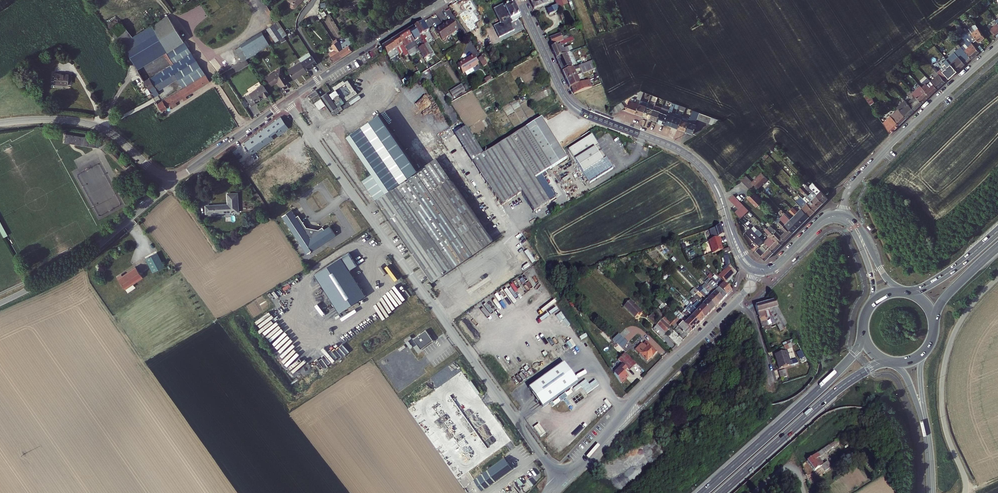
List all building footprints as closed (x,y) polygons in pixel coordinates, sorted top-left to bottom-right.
[(533,9),(548,2),(547,0),(536,0),(530,3),(533,9)] [(501,39),(516,31),(513,24),(523,19),(516,4),(506,9),(498,13),(504,24),(501,25),(495,28),(501,39)] [(494,11),(501,25),(504,24),(498,13),(506,9),(504,6),(494,11)] [(168,13),(125,41),(136,61),(165,43),(169,50),(185,40),(168,13)] [(278,20),(285,30),(287,28),(280,17),(278,19),(278,20)] [(271,43),(284,35),(287,33),(285,30),(278,20),(263,30),(271,43)] [(422,21),(412,27),(426,48),(431,56),(433,55),(423,39),(426,38),(423,33),(428,30),(422,21)] [(445,24),(442,26),(442,27),(448,36),(456,30),(450,21),(445,24)] [(986,30),(993,39),(997,35),(997,28),(997,29),(994,26),(990,29),(989,28),(986,30)] [(406,31),(409,37),(411,36),(414,41),(417,40),(421,47),(417,49),(428,67),(435,64),(431,56),(426,48),(412,27),(406,31)] [(441,41),(448,36),(442,27),(438,30),(437,29),(434,32),(441,41)] [(406,31),(396,37),(407,55),(411,53),(405,44),(411,40),(409,37),(406,31)] [(977,44),(983,40),(976,31),(970,35),(969,33),(966,36),(972,44),(975,42),(977,44)] [(552,44),(557,42),(560,41),(564,40),(561,32),(548,36),(552,44)] [(352,50),(349,44),(346,39),(340,43),(338,39),(337,40),(336,37),(333,39),(333,40),(343,56),(352,50)] [(407,55),(396,37),(389,41),(393,49),(396,47),(401,56),(400,57),(401,58),(407,55)] [(173,64),(147,80),(155,95),(161,92),(159,89),(156,84),(175,72),(179,77),(184,87),(159,102),(163,110),(173,104),(174,106),(179,103),(178,101),(185,97),(186,99),(189,97),(188,95),(210,81),(185,40),(169,50),(168,50),(171,56),(169,58),(173,64)] [(333,61),(343,56),(333,40),(332,41),(332,43),(331,44),(334,49),(327,53),(333,61)] [(389,41),(380,47),(384,53),(389,62),(398,57),(393,49),(389,41)] [(168,50),(169,50),(165,43),(136,61),(140,67),(165,52),(168,50)] [(558,44),(550,46),(556,57),(570,52),(569,51),(573,49),(571,44),(562,48),(561,46),(559,46),(558,44)] [(970,52),(965,56),(969,61),(977,54),(970,45),(968,47),(969,48),(967,49),(970,52)] [(570,52),(556,57),(561,68),(575,62),(570,51),(570,52)] [(463,73),(478,63),(471,53),(466,56),(467,57),(456,64),(463,73)] [(300,61),(306,70),(310,68),(309,67),(316,63),(311,54),(300,61)] [(483,67),(487,65),(482,57),(478,59),(483,67)] [(949,67),(955,74),(964,66),(958,59),(951,65),(950,64),(948,65),(949,67)] [(293,79),(306,70),(300,61),(287,69),(293,79)] [(572,66),(562,70),(566,78),(576,74),(572,66)] [(941,72),(948,81),(955,74),(949,67),(942,73),(941,72)] [(280,86),(288,81),(280,68),(265,76),(270,84),(277,81),(280,86)] [(156,84),(159,89),(179,77),(175,72),(156,84)] [(948,81),(941,72),(940,73),(941,74),(938,77),(944,84),(948,81)] [(68,74),(54,74),(54,84),(68,84),(68,83),(68,75),(68,74)] [(566,78),(570,86),(572,85),(580,82),(576,74),(566,78)] [(944,84),(938,77),(929,85),(936,92),(944,84)] [(590,78),(580,82),(572,85),(575,92),(593,86),(590,78)] [(335,90),(346,84),(352,93),(345,97),(346,100),(357,94),(348,79),(333,87),(335,90)] [(263,97),(268,94),(262,84),(248,93),(249,95),(245,98),(249,105),(254,102),(253,100),(262,95),(263,97)] [(449,91),(452,98),(465,92),(462,85),(449,91)] [(920,93),(914,98),(920,106),(936,92),(929,85),(922,92),(921,90),(919,92),(920,93)] [(316,89),(309,95),(311,98),(319,93),(316,89)] [(325,89),(319,93),(333,114),(343,107),(341,103),(337,106),(325,89)] [(912,101),(906,106),(913,113),(920,106),(914,98),(913,98),(911,100),(912,101)] [(609,110),(612,115),(624,107),(621,102),(609,110)] [(896,109),(897,111),(905,120),(913,113),(906,106),(904,103),(896,109)] [(636,107),(633,115),(644,119),(647,110),(642,109),(644,105),(639,104),(638,106),(637,105),(637,107),(636,107)] [(647,110),(644,119),(650,121),(653,112),(655,108),(648,106),(647,109),(647,110)] [(669,113),(664,127),(671,129),(674,120),(679,107),(677,106),(674,113),(674,115),(672,114),(669,113)] [(620,121),(630,115),(627,110),(630,109),(629,108),(617,116),(620,121)] [(653,112),(650,121),(657,124),(661,113),(662,109),(660,108),(658,114),(653,112)] [(661,113),(657,124),(664,127),(667,118),(668,117),(669,113),(664,111),(663,115),(662,115),(662,113),(661,113)] [(905,120),(897,111),(890,117),(897,127),(905,120)] [(363,178),(432,278),(491,237),(439,154),(416,170),(377,114),(348,134),(374,171),(363,178)] [(695,128),(692,136),(700,139),(704,130),(702,129),(705,121),(716,125),(718,119),(700,114),(697,122),(695,128)] [(281,117),(244,143),(253,155),(289,129),(281,117)] [(882,125),(889,136),(897,127),(890,117),(882,125)] [(456,134),(500,202),(519,190),(533,212),(555,197),(540,174),(565,159),(556,145),(554,142),(539,118),(484,153),(467,126),(456,134)] [(681,123),(682,122),(679,120),(678,122),(674,120),(671,129),(678,131),(681,123)] [(689,125),(685,134),(692,136),(695,128),(697,122),(691,120),(689,125)] [(678,131),(685,134),(689,125),(689,124),(686,123),(685,124),(681,123),(678,131)] [(94,146),(95,139),(65,134),(64,142),(94,146)] [(581,173),(605,158),(591,136),(575,147),(572,148),(568,151),(581,173)] [(570,144),(572,148),(575,147),(572,141),(560,138),(554,142),(556,145),(561,142),(570,144)] [(110,149),(107,153),(122,169),(126,165),(110,149)] [(612,170),(605,158),(581,173),(589,185),(612,170)] [(762,172),(753,181),(756,183),(760,187),(769,178),(762,172)] [(746,173),(741,179),(751,188),(756,183),(753,181),(746,173)] [(827,196),(812,181),(807,185),(809,187),(822,200),(827,196)] [(822,200),(809,187),(807,188),(811,193),(809,195),(819,204),(822,200)] [(758,206),(764,200),(755,191),(749,197),(758,206)] [(237,193),(227,194),(228,204),(210,205),(207,212),(238,211),(237,193)] [(734,194),(729,199),(734,204),(739,199),(734,194)] [(803,194),(801,196),(814,209),(819,204),(809,195),(808,196),(810,198),(808,199),(803,194)] [(814,209),(801,196),(798,198),(803,203),(801,206),(809,214),(814,209)] [(792,205),(790,207),(803,220),(809,214),(801,206),(797,202),(793,206),(792,205)] [(803,220),(790,207),(787,210),(792,214),(790,216),(798,225),(803,220)] [(291,212),(282,218),(309,260),(339,240),(332,230),(327,234),(325,231),(321,234),(307,229),(298,217),(296,219),(291,212)] [(798,225),(790,216),(785,212),(780,217),(793,230),(798,225)] [(793,230),(780,217),(778,219),(779,221),(778,222),(785,229),(781,233),(785,238),(793,230)] [(785,238),(781,233),(774,226),(772,228),(769,224),(767,226),(771,230),(782,241),(785,238)] [(763,239),(749,225),(744,229),(758,243),(763,239)] [(723,237),(720,227),(708,231),(709,234),(713,233),(715,236),(709,238),(711,241),(718,238),(723,237)] [(782,241),(771,230),(769,232),(771,234),(770,234),(775,239),(773,241),(769,245),(774,249),(782,241)] [(720,243),(718,238),(711,241),(708,242),(711,254),(718,252),(721,250),(718,243),(720,243)] [(756,248),(761,253),(765,257),(774,249),(769,245),(764,250),(759,245),(757,247),(756,245),(754,247),(756,248)] [(311,273),(337,311),(363,293),(346,268),(353,263),(345,251),(311,273)] [(152,255),(141,261),(147,274),(159,269),(152,255)] [(723,270),(717,276),(723,282),(731,273),(724,266),(721,268),(723,270)] [(109,279),(118,290),(135,277),(127,268),(114,277),(114,276),(109,279)] [(704,289),(709,295),(717,303),(724,296),(711,283),(706,278),(703,282),(712,291),(710,293),(705,288),(703,289),(704,289)] [(727,289),(721,283),(719,286),(715,283),(714,284),(712,282),(711,283),(724,296),(729,291),(727,289)] [(713,307),(705,299),(703,301),(694,293),(697,291),(693,287),(688,292),(696,300),(708,312),(713,307)] [(717,303),(709,295),(704,289),(700,294),(705,299),(713,307),(717,303)] [(621,306),(632,317),(636,313),(638,314),(641,311),(629,298),(621,306)] [(703,317),(691,306),(684,299),(682,301),(691,311),(689,314),(697,323),(703,317)] [(708,312),(696,300),(691,306),(703,317),(708,312)] [(689,331),(697,323),(689,314),(684,309),(681,312),(687,318),(684,321),(679,317),(680,316),(676,311),(673,314),(678,320),(680,321),(689,331)] [(757,313),(763,332),(769,331),(778,328),(779,331),(787,327),(778,309),(757,313)] [(654,324),(663,332),(675,345),(689,331),(680,321),(676,325),(675,324),(678,320),(673,314),(671,313),(666,318),(663,315),(662,316),(661,315),(660,316),(661,317),(654,324)] [(659,336),(663,332),(654,324),(651,328),(659,336)] [(608,337),(613,331),(610,328),(605,334),(608,337)] [(426,330),(414,339),(421,349),(433,340),(426,330)] [(622,340),(613,331),(608,337),(622,350),(624,348),(619,342),(622,340)] [(794,340),(776,349),(778,355),(774,357),(779,371),(796,365),(794,360),(787,363),(783,353),(791,350),(790,348),(797,345),(794,340)] [(640,344),(634,350),(644,360),(649,355),(650,356),(655,352),(645,342),(642,345),(640,344)] [(801,350),(796,353),(802,363),(806,360),(801,350)] [(626,368),(632,361),(623,353),(617,360),(623,366),(626,368)] [(577,379),(562,359),(527,384),(541,404),(577,379)] [(619,363),(610,373),(616,382),(624,374),(619,369),(623,366),(619,363)] [(788,376),(785,370),(778,373),(781,379),(788,376)] [(579,385),(587,394),(593,390),(585,380),(579,385)] [(560,401),(561,402),(567,398),(567,397),(572,392),(571,390),(565,394),(558,399),(553,403),(552,402),(550,404),(552,407),(560,401)] [(518,406),(523,403),(519,397),(514,400),(518,406)] [(534,428),(540,437),(545,433),(539,424),(534,428)] [(813,461),(822,455),(820,451),(806,460),(813,471),(819,466),(822,469),(827,466),(823,459),(815,464),(813,461)] [(474,479),(482,490),(513,468),(505,457),(474,479)]
